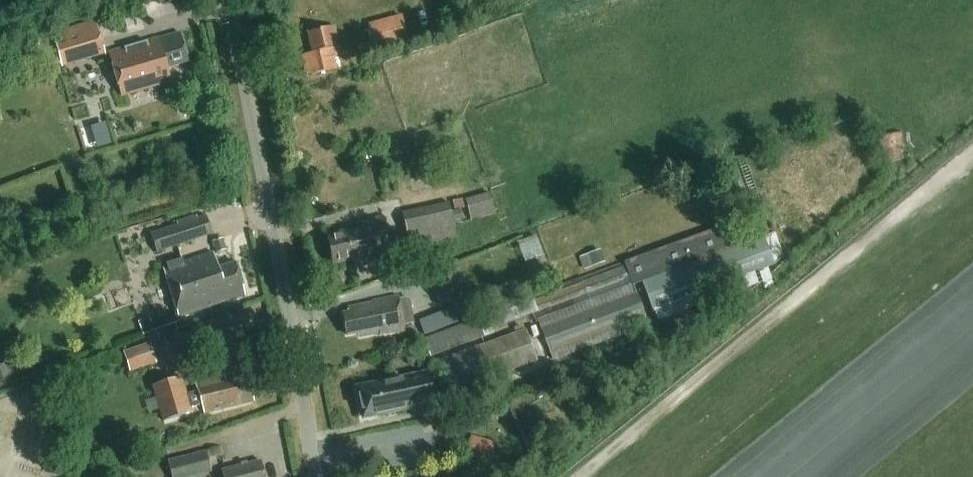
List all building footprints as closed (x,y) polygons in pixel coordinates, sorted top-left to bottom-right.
[(359,56),(407,42),(400,15),(369,23),(374,42),(356,47),(359,56)] [(56,36),(66,69),(105,58),(98,23),(56,36)] [(336,53),(341,51),(335,27),(308,33),(313,52),(302,55),(306,75),(337,68),(334,58),(337,57),(336,53)] [(190,62),(181,33),(160,39),(160,38),(110,52),(122,96),(172,82),(168,68),(190,62)] [(880,135),(889,163),(912,155),(903,127),(880,135)] [(467,195),(470,216),(496,213),(493,192),(467,195)] [(449,203),(402,213),(410,248),(457,238),(453,222),(451,213),(449,203)] [(460,211),(451,213),(453,222),(462,220),(460,211)] [(179,224),(170,227),(171,228),(176,245),(212,233),(206,215),(198,218),(196,215),(178,221),(179,224)] [(364,265),(391,259),(383,217),(357,222),(358,229),(327,235),(332,264),(351,260),(352,265),(364,263),(364,265)] [(751,287),(745,268),(773,258),(765,235),(757,238),(750,220),(665,250),(583,281),(534,300),(489,317),(493,328),(539,311),(536,308),(629,273),(633,284),(642,281),(656,320),(751,287)] [(528,265),(547,259),(540,233),(520,238),(528,265)] [(213,241),(216,253),(226,250),(223,238),(213,241)] [(579,258),(584,271),(605,262),(600,249),(579,258)] [(180,317),(246,297),(235,263),(218,268),(213,252),(164,268),(180,317)] [(440,306),(469,295),(456,260),(427,270),(440,306)] [(554,360),(648,325),(645,315),(638,294),(637,294),(633,285),(539,320),(543,329),(542,330),(550,350),(554,360)] [(404,329),(403,324),(415,322),(410,299),(398,301),(397,297),(374,302),(374,304),(350,309),(351,314),(344,315),(347,334),(360,331),(361,336),(376,333),(376,335),(404,329)] [(440,313),(421,321),(426,334),(446,326),(440,313)] [(146,340),(178,330),(173,314),(151,321),(150,316),(140,319),(146,340)] [(214,317),(201,323),(211,343),(224,337),(214,317)] [(430,356),(485,336),(479,319),(424,339),(430,356)] [(460,388),(537,361),(526,330),(449,357),(460,388)] [(124,352),(130,371),(157,362),(151,343),(124,352)] [(191,408),(203,405),(205,412),(254,400),(249,377),(227,383),(225,375),(197,383),(199,391),(187,395),(183,378),(153,387),(163,421),(192,413),(191,408)] [(424,393),(421,376),(373,384),(374,387),(357,389),(362,417),(431,405),(429,392),(424,393)] [(494,443),(471,436),(465,457),(488,464),(494,443)] [(212,472),(206,450),(168,460),(173,476),(191,476),(212,472)] [(262,459),(223,469),(225,476),(266,476),(262,459)]
